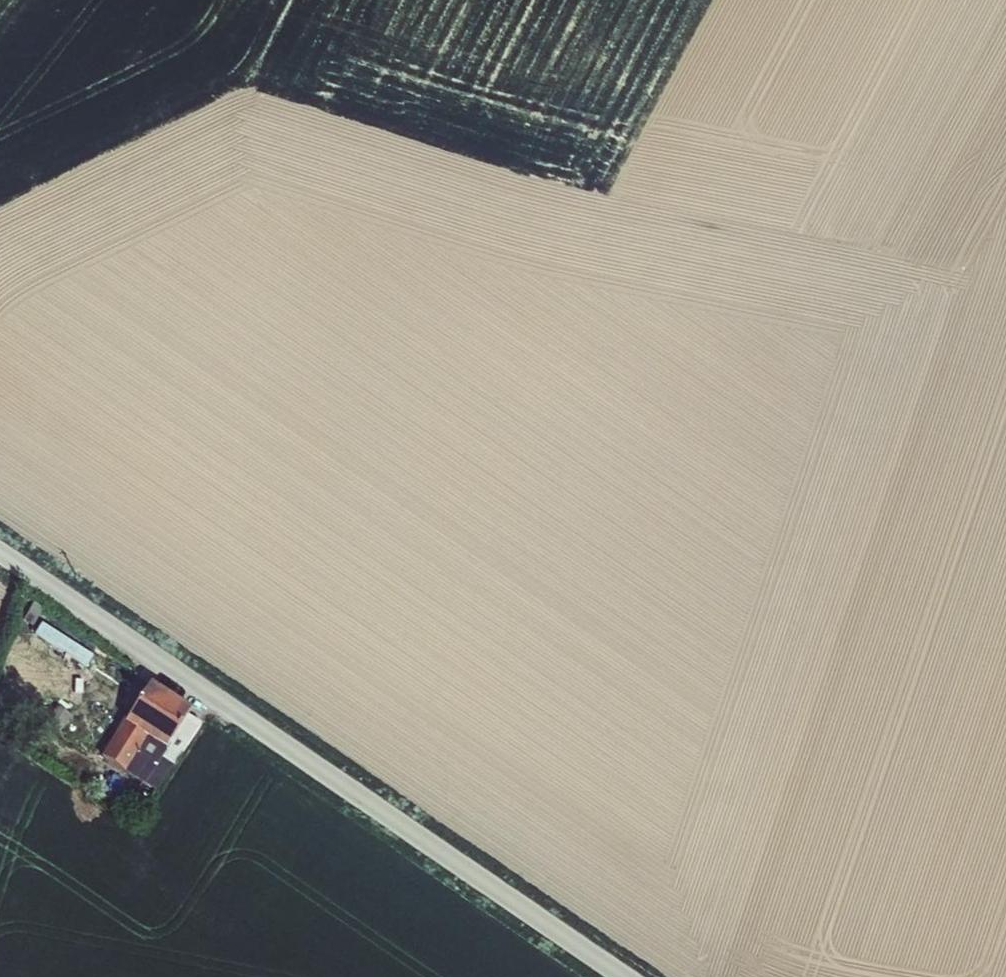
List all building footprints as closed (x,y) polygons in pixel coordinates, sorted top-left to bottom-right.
[(132,728),(113,765),(164,790),(202,712),(142,683),(122,723),(132,728)] [(101,756),(111,762),(130,729),(120,723),(101,756)]
